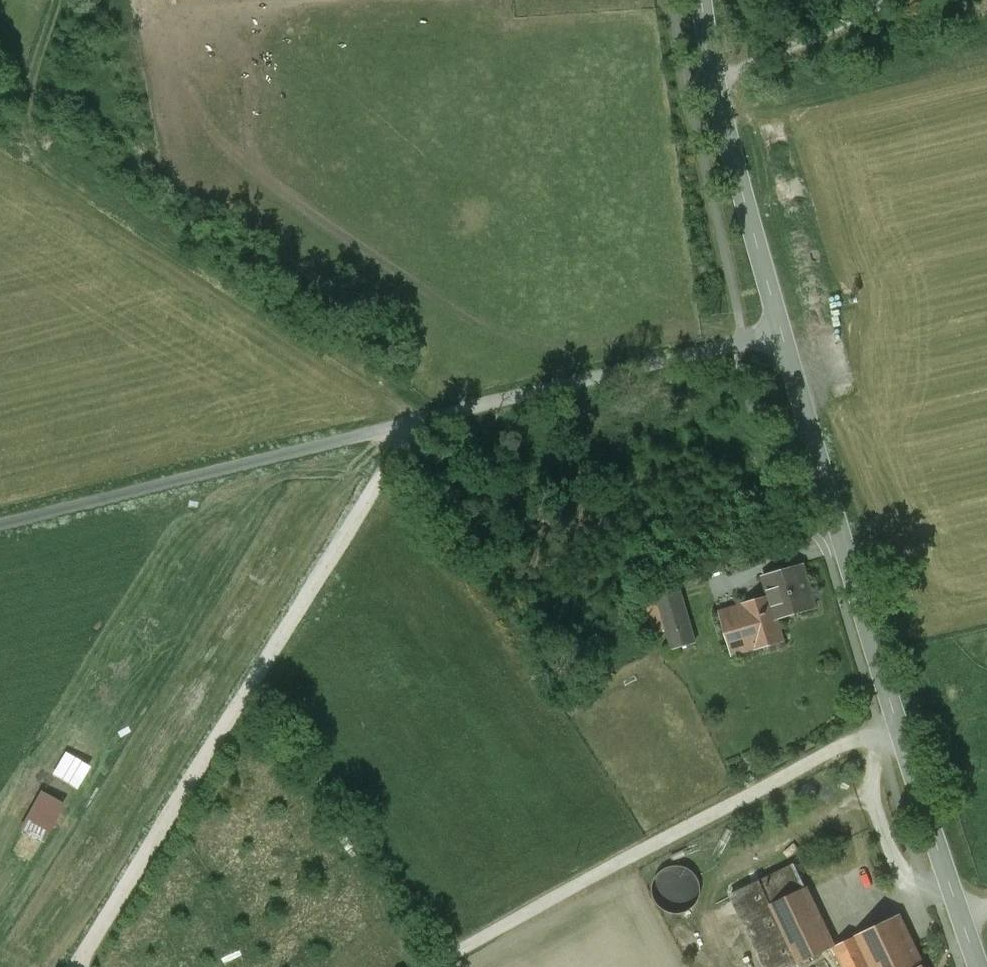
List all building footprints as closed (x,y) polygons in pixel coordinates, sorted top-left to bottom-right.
[(815,609),(802,563),(758,576),(763,592),(716,606),(731,657),(785,641),(779,620),(815,609)] [(697,642),(680,589),(655,597),(672,650),(697,642)] [(798,854),(735,884),(774,966),(781,966),(839,939),(798,854)] [(683,866),(673,866),(665,869),(659,874),(656,879),(653,887),(654,895),(657,902),(662,908),(673,914),(681,914),(690,911),(697,905),(701,898),(702,889),(701,881),(697,875),(691,869),(683,866)] [(903,906),(839,939),(852,966),(866,966),(875,963),(877,966),(934,966),(903,906)]
